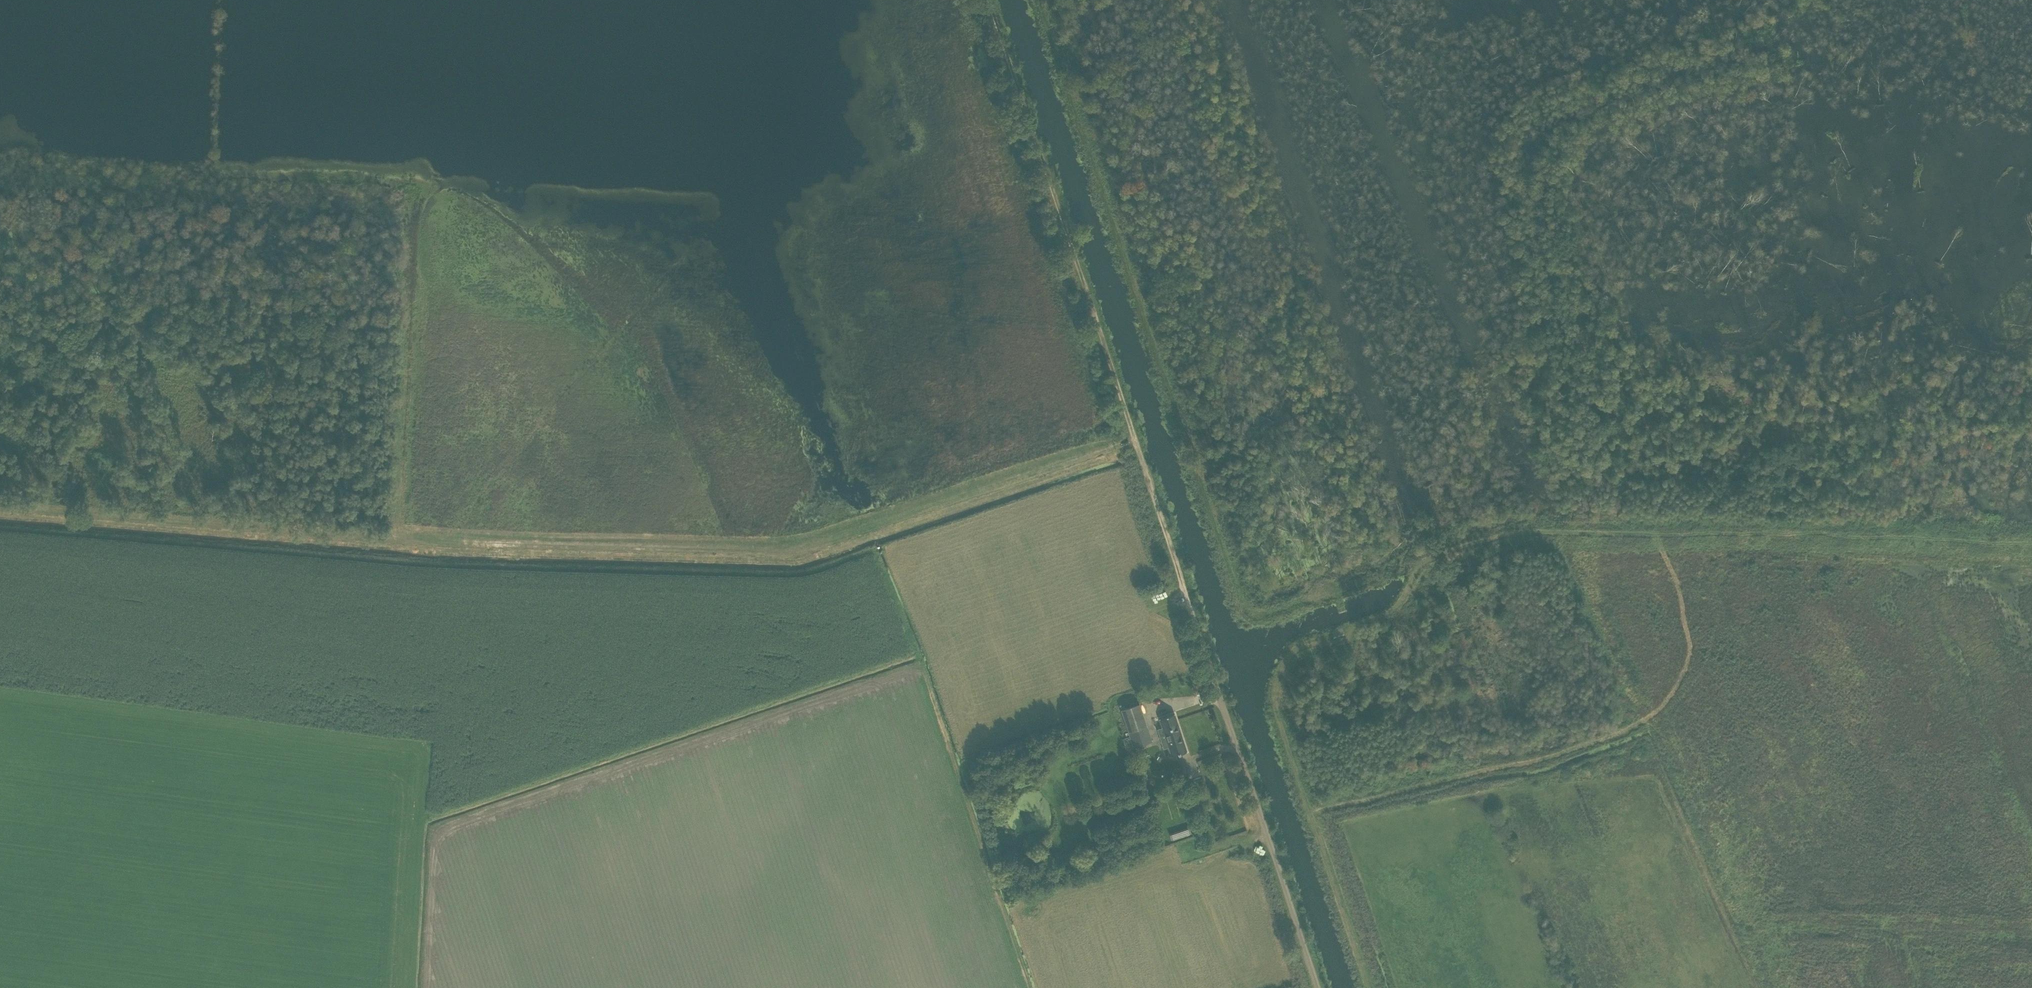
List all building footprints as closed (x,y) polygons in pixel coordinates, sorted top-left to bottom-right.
[(1140,703),(1120,709),(1133,748),(1142,745),(1139,737),(1150,733),(1140,703)] [(1169,746),(1172,756),(1187,751),(1175,713),(1160,718),(1165,733),(1160,735),(1164,747),(1169,746)] [(1193,834),(1190,825),(1169,832),(1172,841),(1193,834)]
